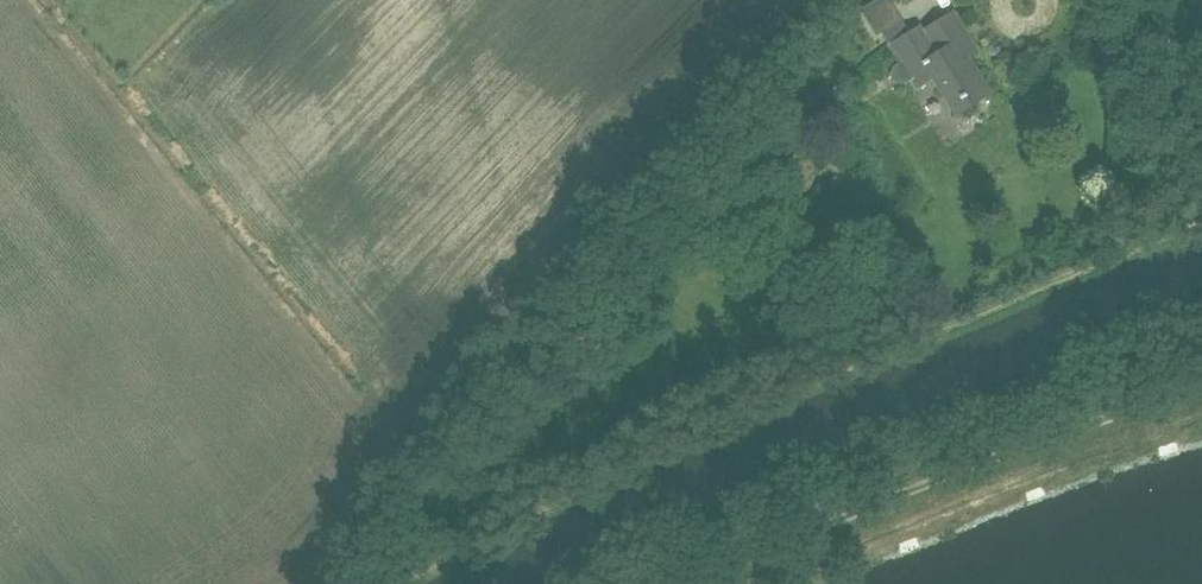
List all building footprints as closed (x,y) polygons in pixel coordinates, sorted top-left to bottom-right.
[(904,80),(926,66),(954,111),(989,90),(959,42),(969,36),(952,9),(932,22),(936,29),(925,36),(918,24),(890,41),(900,57),(893,62),(889,71),(893,79),(904,80)]
